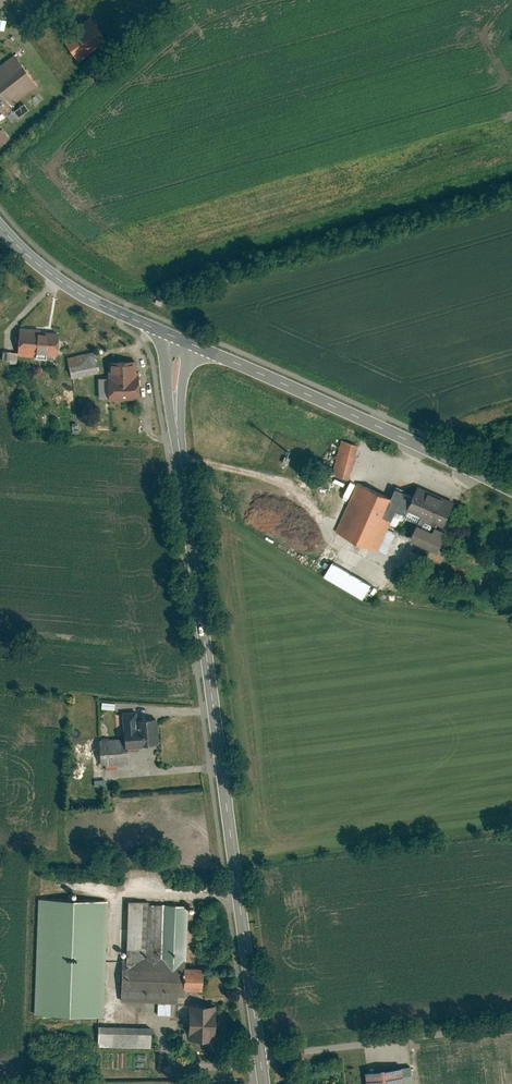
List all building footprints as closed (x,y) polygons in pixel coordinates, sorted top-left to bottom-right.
[(93,17),(64,36),(81,62),(110,42),(93,17)] [(0,68),(0,88),(13,106),(40,87),(17,55),(0,68)] [(0,88),(0,107),(4,112),(13,106),(0,88)] [(0,132),(0,141),(3,144),(12,138),(5,129),(0,132)] [(58,352),(59,330),(20,327),(17,355),(47,358),(47,351),(58,352)] [(98,370),(94,350),(67,356),(72,376),(98,370)] [(136,359),(109,360),(109,398),(140,397),(140,375),(136,375),(136,359)] [(360,446),(343,442),(333,476),(351,481),(360,446)] [(389,496),(359,483),(337,534),(390,557),(399,534),(391,530),(399,512),(405,515),(413,496),(393,488),(389,496)] [(456,501),(420,487),(411,510),(422,515),(413,539),(443,551),(451,530),(445,528),(456,501)] [(331,563),(322,577),(362,600),(370,585),(331,563)] [(138,713),(126,714),(127,736),(99,738),(101,764),(128,762),(127,747),(162,745),(160,718),(138,720),(138,713)] [(110,901),(41,898),(36,1013),(105,1016),(110,901)] [(189,903),(128,902),(126,1000),(179,1001),(179,991),(207,991),(208,966),(188,966),(189,903)] [(198,1010),(191,1009),(190,1033),(198,1033),(198,1039),(217,1039),(217,1033),(226,1033),(226,1013),(221,1013),(221,1002),(198,1002),(198,1010)] [(150,1027),(100,1026),(99,1047),(150,1048),(150,1027)] [(409,1068),(373,1072),(374,1083),(410,1083),(409,1068)]
